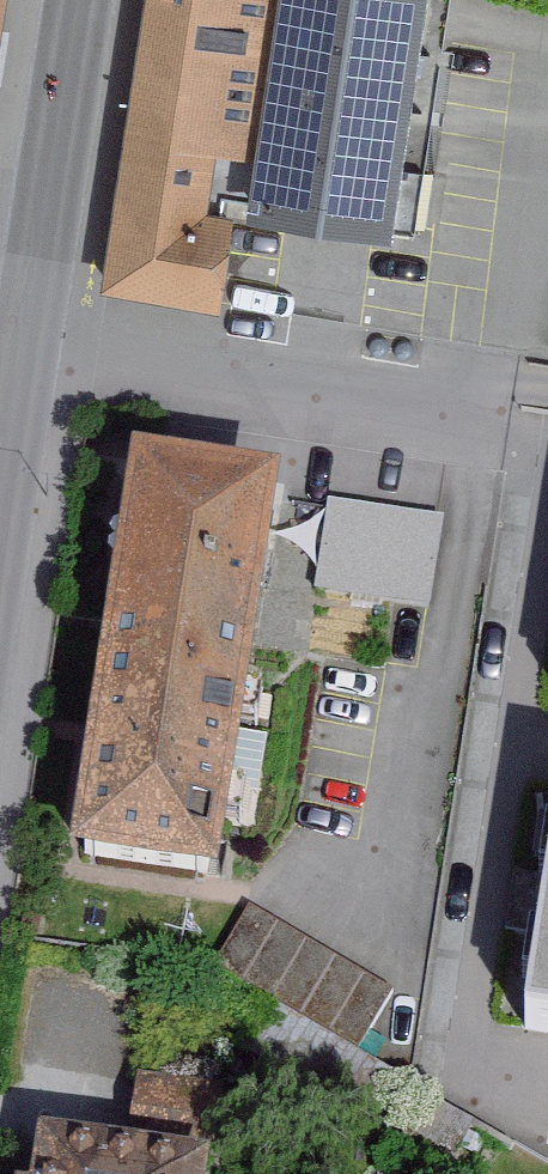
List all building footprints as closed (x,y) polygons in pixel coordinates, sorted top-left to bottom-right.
[(104,294),(221,312),(234,220),(207,215),(215,157),(240,161),(264,0),(148,0),(104,294)] [(429,0),(284,0),(253,215),(394,236),(429,0)] [(220,876),(282,470),(135,448),(73,853),(220,876)] [(438,534),(330,516),(317,592),(425,610),(438,534)] [(389,988),(251,909),(219,963),(358,1043),(389,988)] [(533,1019),(547,1021),(547,918),(533,1019)] [(389,1069),(265,1000),(239,1045),(364,1115),(389,1069)] [(212,1089),(146,1079),(140,1120),(166,1124),(162,1150),(33,1130),(26,1173),(199,1173),(212,1089)]
